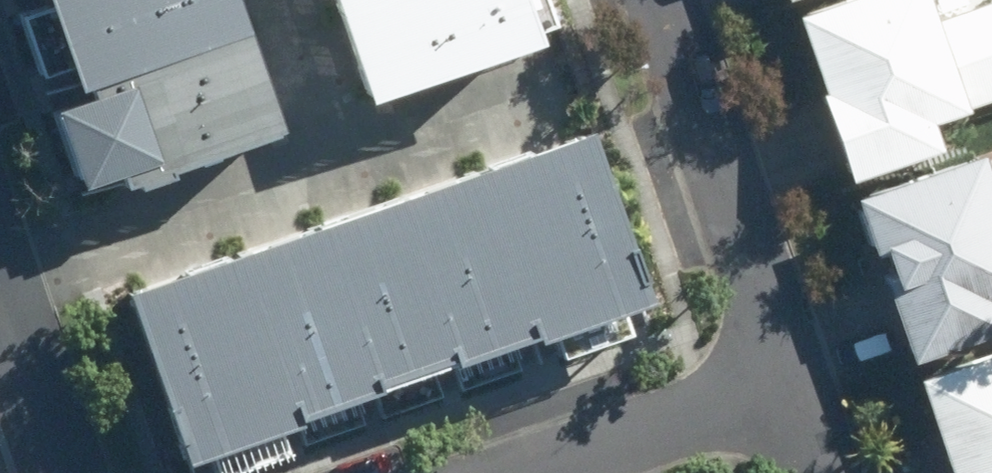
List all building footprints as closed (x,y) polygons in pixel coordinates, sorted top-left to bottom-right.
[(234,33),(222,0),(31,0),(63,92),(73,89),(234,33)] [(354,106),(527,45),(512,0),(317,0),(354,106)] [(812,97),(808,99),(837,184),(932,151),(923,125),(991,102),(991,11),(990,4),(926,27),(916,0),(837,0),(785,17),(812,97)] [(234,33),(73,89),(109,192),(270,135),(234,33)] [(113,298),(172,467),(283,430),(282,424),(521,341),(523,348),(638,307),(577,133),(113,298)] [(874,284),(901,364),(991,333),(991,330),(983,306),(991,303),(991,204),(986,206),(970,158),(844,202),(862,258),(874,254),(882,281),(874,284)] [(909,380),(940,472),(991,472),(991,353),(909,380)]
